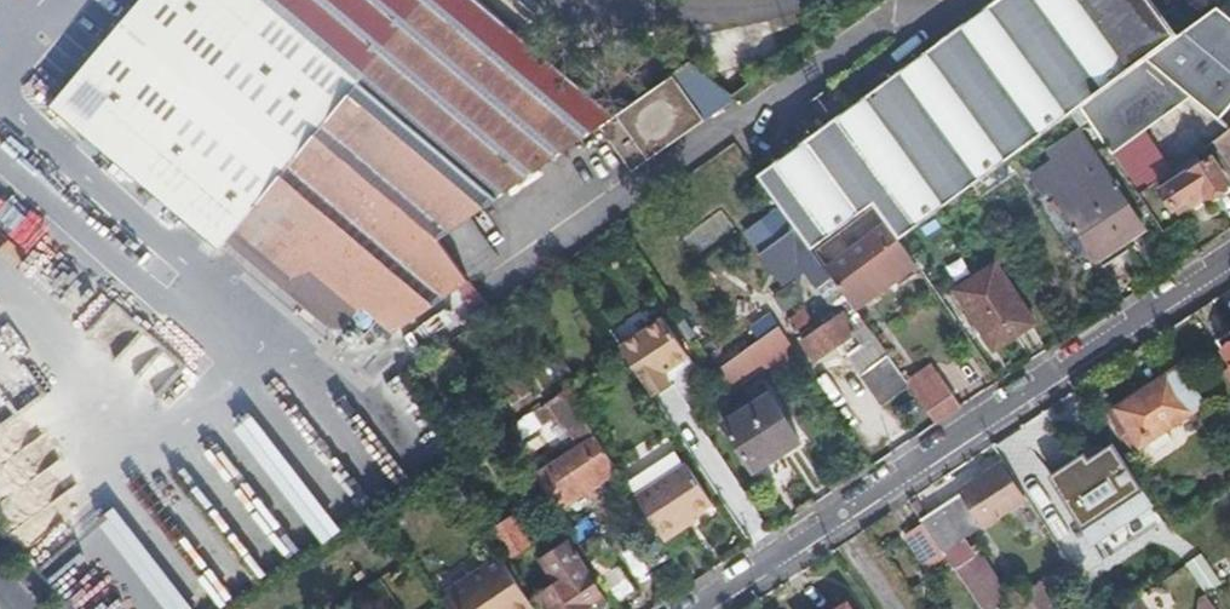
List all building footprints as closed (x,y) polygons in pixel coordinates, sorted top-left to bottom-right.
[(400,331),(473,279),(471,276),(445,234),(474,213),(601,123),(607,119),(464,0),(153,0),(56,108),(335,341),(366,303),(400,331)] [(961,196),(1073,115),(1080,110),(1108,90),(1178,38),(1150,0),(996,0),(912,61),(894,39),(830,84),(848,109),(759,175),(794,225),(812,251),(875,208),(889,227),(899,241),(961,196)] [(1108,90),(1150,129),(1168,108),(1177,115),(1187,104),(1195,108),(1199,105),(1213,116),(1229,105),(1229,17),(1219,8),(1178,38),(1108,90)] [(607,119),(601,123),(633,167),(730,97),(728,94),(687,63),(607,119)] [(1211,142),(1221,157),(1229,151),(1229,129),(1211,142)] [(1041,175),(1051,190),(1103,266),(1128,250),(1123,244),(1144,230),(1080,136),(1049,155),(1056,165),(1041,175)] [(1228,166),(1229,165),(1229,151),(1221,157),(1228,166)] [(1210,197),(1228,184),(1211,159),(1162,191),(1178,214),(1207,193),(1210,197)] [(1044,196),(1051,190),(1041,175),(1033,181),(1044,196)] [(445,234),(471,276),(501,256),(474,213),(445,234)] [(37,216),(15,240),(30,253),(51,229),(37,216)] [(855,311),(826,271),(812,251),(794,225),(756,252),(770,273),(776,269),(784,278),(800,267),(835,318),(802,341),(817,362),(856,336),(862,343),(873,336),(855,311)] [(863,301),(915,264),(899,241),(889,227),(826,271),(855,311),(860,308),(866,304),(863,301)] [(1034,324),(996,267),(956,292),(995,350),(1034,324)] [(814,321),(807,312),(790,323),(798,332),(814,321)] [(620,348),(652,398),(672,385),(664,374),(687,359),(662,321),(632,339),(620,348)] [(769,367),(793,349),(779,327),(754,344),(766,362),(769,367)] [(881,407),(910,388),(875,339),(848,359),(881,407)] [(1221,347),(1229,361),(1229,341),(1221,347)] [(717,371),(718,373),(729,388),(766,362),(754,344),(717,371)] [(1204,399),(1178,361),(1104,409),(1131,447),(1204,399)] [(530,392),(515,371),(497,382),(512,406),(530,392)] [(935,424),(961,407),(937,372),(911,389),(935,424)] [(617,471),(566,392),(515,425),(522,438),(564,411),(585,444),(542,472),(565,507),(617,471)] [(0,425),(15,414),(0,394),(0,424),(0,425)] [(799,444),(767,394),(722,424),(754,474),(799,444)] [(39,563),(91,530),(67,493),(87,480),(39,404),(0,429),(0,502),(39,563)] [(325,542),(351,526),(273,405),(247,422),(325,542)] [(1217,417),(1229,436),(1229,412),(1229,410),(1217,417)] [(496,434),(506,427),(499,416),(488,424),(496,434)] [(917,500),(908,504),(922,525),(941,552),(982,524),(986,525),(1025,498),(1002,463),(961,489),(961,494),(928,516),(917,500)] [(635,498),(659,536),(676,525),(692,514),(709,503),(685,466),(635,498)] [(1152,501),(1128,467),(1123,470),(1146,505),(1152,501)] [(1146,505),(1123,470),(1084,497),(1109,532),(1146,505)] [(1109,532),(1084,497),(1070,506),(1095,542),(1109,532)] [(129,503),(108,520),(179,608),(213,608),(129,503)] [(676,525),(680,531),(695,521),(692,514),(676,525)] [(530,546),(512,519),(493,532),(511,558),(530,546)] [(659,536),(663,542),(680,531),(676,525),(659,536)] [(941,552),(922,525),(904,536),(925,569),(944,558),(941,552)] [(603,597),(564,543),(541,559),(558,585),(538,600),(544,608),(586,608),(591,606),(603,597)] [(497,557),(444,594),(447,597),(455,608),(532,608),(497,557)] [(1036,584),(1041,591),(1076,568),(1070,559),(1036,584)] [(602,577),(618,604),(635,593),(619,566),(602,577)] [(1022,608),(1053,608),(1041,591),(1036,584),(1015,599),(1022,608)] [(823,608),(854,608),(844,594),(823,608)] [(442,608),(455,608),(447,597),(438,604),(441,608),(442,608)] [(603,597),(591,606),(593,608),(596,608),(606,602),(603,597)]
